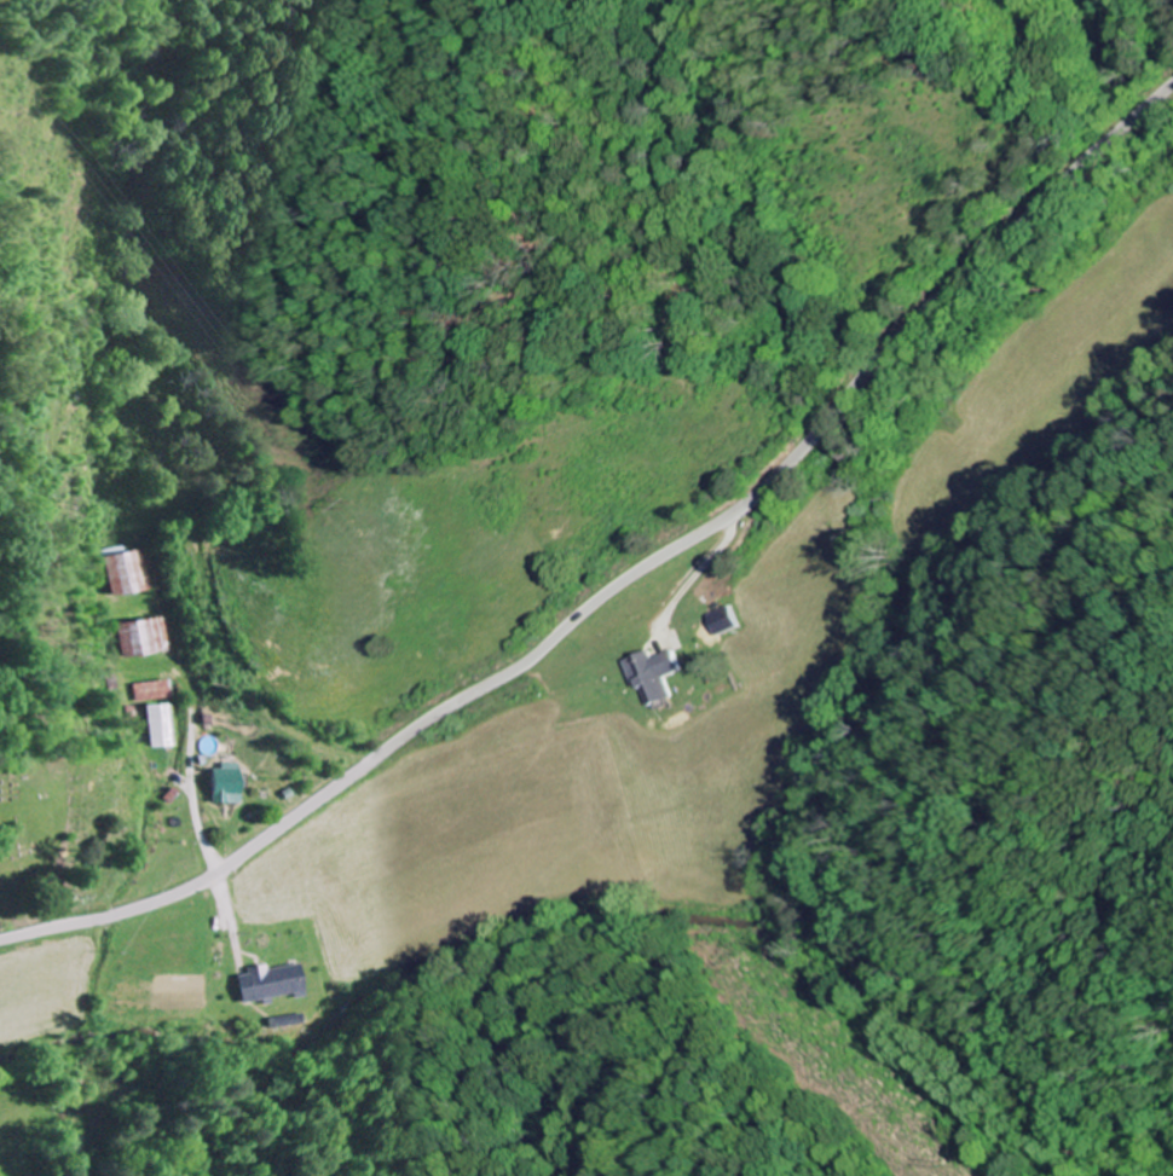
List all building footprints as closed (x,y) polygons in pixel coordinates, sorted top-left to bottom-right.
[(152,589),(145,549),(106,556),(113,596),(152,589)] [(709,614),(717,636),(739,628),(731,606),(709,614)] [(167,650),(162,616),(118,623),(123,657),(167,650)] [(652,658),(648,651),(623,660),(633,685),(639,682),(649,706),(673,697),(666,677),(683,670),(674,649),(652,658)] [(135,683),(137,701),(170,698),(168,680),(135,683)] [(166,704),(144,705),(146,747),(167,746),(166,704)] [(238,803),(238,763),(219,763),(219,769),(210,769),(210,803),(238,803)] [(306,992),(301,964),(267,970),(266,965),(247,968),(248,974),(238,976),(243,1004),(306,992)]
